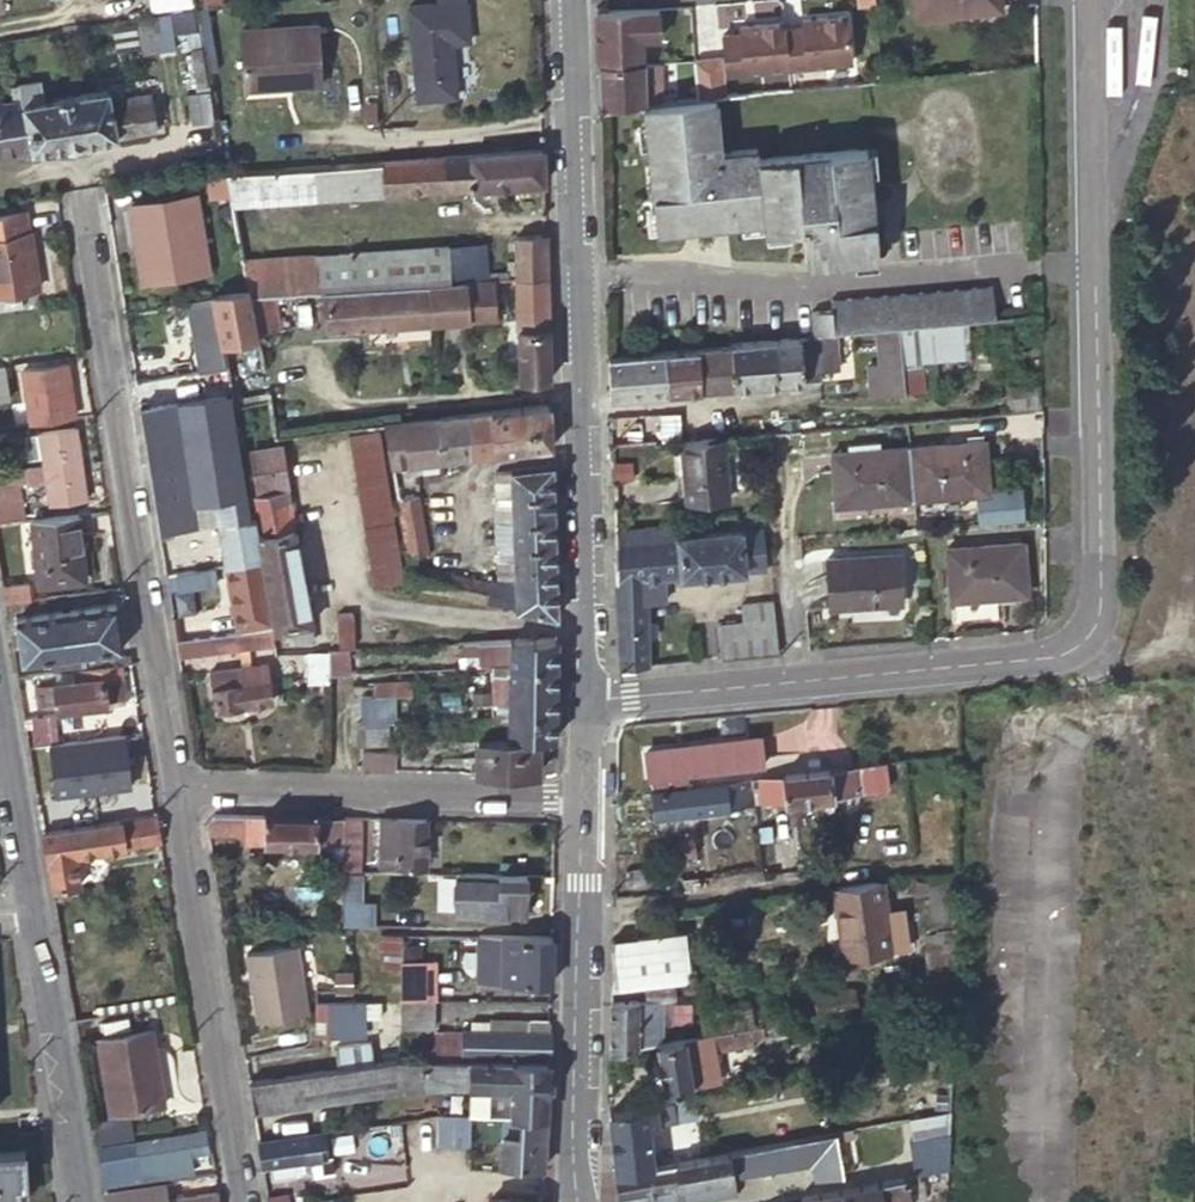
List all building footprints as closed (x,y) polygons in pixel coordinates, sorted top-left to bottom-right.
[(177,10),(196,7),(195,0),(158,0),(160,13),(177,10)] [(915,16),(998,7),(997,0),(913,0),(915,16)] [(461,1),(404,6),(413,99),(452,95),(447,41),(464,40),(461,1)] [(196,7),(177,10),(183,47),(188,46),(195,90),(185,92),(190,122),(214,119),(202,46),(196,7)] [(593,10),(595,66),(598,66),(636,63),(635,8),(630,8),(593,10)] [(141,53),(173,47),(168,17),(151,20),(151,18),(135,20),(135,23),(141,53)] [(239,28),(241,82),(287,79),(288,86),(318,85),(315,25),(239,28)] [(692,72),(694,98),(710,96),(739,93),(736,60),(691,64),(692,72)] [(598,66),(599,107),(638,103),(640,103),(638,87),(645,86),(643,62),(636,63),(598,66)] [(656,62),(643,62),(645,86),(638,87),(640,103),(660,101),(656,62)] [(694,98),(692,72),(684,72),(685,80),(674,81),(676,100),(694,98)] [(241,89),(288,86),(287,79),(241,82),(241,89)] [(155,129),(149,92),(122,96),(120,86),(41,98),(38,80),(9,85),(11,101),(0,103),(0,155),(155,129)] [(640,103),(638,103),(651,227),(758,217),(759,226),(796,223),(799,260),(872,253),(861,144),(753,155),(752,144),(715,147),(710,96),(694,98),(676,100),(660,101),(640,103)] [(541,148),(223,171),(229,204),(542,182),(541,148)] [(194,196),(132,205),(141,269),(204,259),(194,196)] [(0,214),(0,309),(20,306),(18,290),(35,287),(21,210),(0,214)] [(545,275),(544,235),(514,235),(514,259),(515,277),(545,275)] [(427,282),(491,278),(515,277),(514,259),(505,260),(505,271),(486,272),(485,260),(483,260),(482,242),(240,258),(246,289),(247,294),(427,282)] [(204,259),(141,269),(143,280),(206,271),(204,259)] [(545,293),(545,275),(515,277),(518,379),(548,379),(545,293)] [(491,278),(427,282),(429,323),(494,319),(491,278)] [(427,282),(247,294),(255,333),(277,328),(325,325),(325,330),(429,323),(427,282)] [(876,330),(898,328),(932,325),(959,322),(964,322),(981,320),(993,319),(990,287),(827,301),(827,311),(807,313),(809,337),(832,335),(863,331),(876,330)] [(255,333),(247,294),(246,289),(210,295),(219,343),(255,336),(255,333)] [(932,325),(935,361),(963,358),(959,322),(932,325)] [(932,325),(898,328),(901,364),(904,393),(925,391),(923,362),(935,361),(932,325)] [(901,364),(898,328),(876,330),(863,331),(867,367),(879,366),(901,364)] [(794,382),(817,380),(817,371),(835,370),(832,335),(809,337),(800,338),(774,340),(778,383),(794,382)] [(255,336),(219,343),(229,396),(230,405),(267,398),(258,348),(255,336)] [(778,383),(774,340),(750,342),(753,385),(763,384),(778,383)] [(745,386),(753,385),(750,342),(731,344),(731,347),(735,387),(745,386)] [(735,387),(731,347),(696,349),(699,389),(735,387)] [(699,389),(696,349),(661,352),(664,392),(699,389)] [(606,356),(607,396),(664,392),(661,352),(606,356)] [(20,369),(29,424),(50,421),(50,418),(71,415),(64,363),(20,369)] [(879,366),(867,367),(870,396),(904,393),(901,364),(879,366)] [(1040,410),(1040,386),(1009,388),(1011,413),(1040,410)] [(174,402),(137,408),(152,503),(157,536),(170,534),(169,527),(216,519),(244,515),(225,397),(175,405),(174,402)] [(550,445),(549,403),(518,407),(522,448),(550,445)] [(488,411),(493,452),(522,448),(518,407),(488,411)] [(488,411),(465,414),(470,455),(493,452),(488,411)] [(436,417),(433,418),(438,459),(470,455),(465,414),(436,417)] [(433,418),(383,424),(387,465),(391,465),(438,459),(433,418)] [(14,481),(24,479),(25,482),(43,479),(47,503),(83,498),(73,427),(36,432),(36,433),(21,435),(24,460),(40,458),(41,465),(23,468),(22,466),(2,469),(1,461),(0,461),(0,483),(14,481)] [(379,429),(349,434),(373,586),(403,581),(379,429)] [(681,440),(677,440),(681,501),(723,498),(718,437),(681,440)] [(910,496),(983,490),(979,439),(906,445),(910,496)] [(837,502),(910,496),(906,445),(833,451),(837,502)] [(277,447),(254,451),(261,487),(284,483),(277,447)] [(495,470),(495,493),(552,491),(551,464),(495,470)] [(20,519),(14,481),(0,483),(0,521),(20,519)] [(284,487),(247,493),(251,513),(259,558),(272,626),(273,629),(290,626),(292,641),(311,638),(284,487)] [(496,520),(552,518),(552,491),(495,493),(496,520)] [(396,499),(399,518),(420,514),(417,496),(396,499)] [(75,513),(30,517),(36,584),(82,579),(75,513)] [(259,558),(251,513),(244,515),(216,519),(224,564),(259,558)] [(403,537),(424,534),(420,514),(399,518),(403,537)] [(496,520),(497,546),(553,545),(553,534),(552,518),(496,520)] [(673,525),(611,531),(613,601),(643,599),(643,602),(662,600),(661,578),(678,577),(674,536),(673,525)] [(674,536),(678,577),(763,569),(759,528),(674,536)] [(406,557),(415,556),(427,554),(424,534),(403,537),(406,557)] [(1021,542),(946,548),(950,598),(1024,591),(1021,542)] [(513,565),(554,564),(553,545),(497,546),(497,562),(513,562),(513,565)] [(896,553),(822,559),(826,609),(900,602),(896,553)] [(236,631),(272,626),(259,558),(224,564),(236,631)] [(497,562),(498,580),(513,580),(514,586),(554,584),(554,564),(513,565),(513,562),(497,562)] [(417,568),(408,567),(412,587),(432,591),(435,571),(417,568)] [(192,570),(171,573),(174,584),(190,581),(192,570)] [(452,575),(435,571),(432,591),(449,594),(452,575)] [(470,578),(452,575),(449,594),(467,597),(470,578)] [(489,581),(470,578),(467,597),(486,602),(489,581)] [(489,581),(486,602),(515,608),(529,611),(555,615),(554,584),(514,586),(513,580),(498,580),(498,586),(491,581),(489,581)] [(1,601),(22,598),(25,598),(23,581),(0,583),(0,595),(1,601)] [(22,598),(1,601),(2,609),(23,606),(22,598)] [(616,668),(645,666),(644,634),(653,634),(652,624),(644,624),(643,602),(643,599),(613,601),(616,668)] [(783,653),(778,601),(746,604),(748,622),(723,624),(726,658),(738,657),(783,653)] [(113,602),(13,616),(19,660),(119,647),(113,602)] [(353,611),(335,612),(337,644),(355,643),(353,611)] [(273,629),(272,626),(236,631),(173,638),(176,656),(271,644),(270,630),(273,629)] [(554,665),(555,636),(456,642),(457,655),(477,654),(477,660),(508,658),(508,665),(554,665)] [(361,647),(329,649),(328,649),(328,673),(348,672),(348,665),(389,663),(388,646),(379,646),(361,647)] [(327,649),(306,651),(307,669),(326,667),(327,649)] [(129,661),(127,654),(114,655),(115,663),(129,661)] [(477,654),(457,655),(457,668),(478,667),(477,660),(477,654)] [(86,659),(87,666),(115,663),(114,655),(86,659)] [(67,661),(68,668),(87,666),(86,659),(67,661)] [(264,663),(207,671),(213,708),(269,700),(264,663)] [(554,665),(508,665),(491,666),(491,689),(554,689),(554,665)] [(31,673),(13,675),(16,690),(33,688),(33,686),(31,673)] [(51,684),(33,686),(33,688),(35,705),(53,703),(54,708),(103,702),(102,697),(121,694),(119,675),(99,678),(99,676),(50,681),(51,684)] [(395,691),(411,690),(410,678),(370,681),(371,693),(395,691)] [(553,713),(554,689),(491,689),(490,703),(507,703),(507,712),(553,713)] [(481,690),(475,690),(470,695),(471,702),(476,706),(482,706),(486,701),(486,695),(481,690)] [(359,694),(359,722),(375,721),(397,719),(395,691),(371,693),(359,694)] [(122,703),(121,694),(102,697),(103,702),(103,706),(122,703)] [(553,737),(553,713),(507,712),(499,712),(498,738),(535,737),(553,737)] [(20,717),(23,736),(52,731),(49,713),(20,717)] [(360,744),(376,744),(375,721),(359,722),(353,722),(354,745),(360,744)] [(534,773),(535,737),(498,738),(475,739),(473,772),(534,773)] [(765,763),(762,737),(708,744),(712,769),(765,763)] [(712,769),(708,744),(647,751),(650,776),(712,769)] [(392,751),(360,750),(358,769),(392,770),(392,751)] [(856,764),(860,790),(888,787),(884,761),(856,764)] [(712,769),(650,776),(652,789),(689,784),(751,777),(767,775),(765,763),(712,769)] [(767,775),(751,777),(752,786),(759,785),(760,801),(785,797),(785,800),(801,798),(802,807),(814,806),(813,796),(860,790),(856,764),(767,775)] [(611,769),(602,769),(601,793),(610,793),(611,769)] [(754,804),(752,786),(751,777),(689,784),(692,812),(754,804)] [(655,817),(692,812),(689,784),(652,789),(651,789),(655,817)] [(43,831),(154,814),(150,792),(36,810),(43,831)] [(344,815),(215,812),(206,823),(208,832),(263,833),(263,841),(318,842),(343,843),(344,815)] [(154,814),(43,831),(55,887),(78,884),(74,854),(160,840),(154,814)] [(361,816),(344,815),(343,843),(343,847),(359,848),(361,816)] [(426,817),(380,816),(379,864),(425,865),(426,817)] [(697,857),(694,837),(676,839),(678,858),(697,857)] [(343,843),(318,842),(317,854),(343,854),(343,847),(343,843)] [(359,848),(343,847),(343,854),(342,870),(358,870),(359,848)] [(358,870),(342,870),(340,925),(350,925),(371,926),(372,903),(357,902),(358,870)] [(955,942),(956,870),(924,874),(930,913),(931,928),(924,929),(926,946),(955,942)] [(421,911),(526,915),(527,874),(473,873),(421,872),(421,911)] [(880,880),(834,886),(844,954),(890,948),(887,928),(882,894),(880,880)] [(899,892),(882,894),(887,928),(905,926),(899,892)] [(931,928),(930,913),(922,914),(924,929),(931,928)] [(608,982),(689,970),(683,928),(609,937),(608,982)] [(551,964),(552,935),(453,934),(452,979),(551,981),(551,964)] [(295,945),(244,953),(257,1022),(307,1013),(295,945)] [(433,1000),(433,965),(401,964),(400,999),(433,1000)] [(852,1005),(850,987),(815,993),(817,1011),(852,1005)] [(608,1006),(606,1053),(654,1044),(661,1043),(654,998),(608,1006)] [(432,1024),(433,1000),(400,999),(399,1024),(432,1024)] [(367,1001),(333,1000),(316,1000),(316,1017),(333,1018),(333,1034),(367,1035),(367,1017),(367,1002),(367,1001)] [(367,1002),(367,1017),(385,1017),(385,1002),(367,1002)] [(686,1039),(688,1038),(697,1037),(709,1035),(729,1031),(746,1028),(742,1007),(682,1017),(686,1039)] [(316,1017),(316,1034),(333,1034),(333,1018),(316,1017)] [(421,1034),(421,1058),(450,1059),(462,1059),(462,1055),(549,1056),(550,1020),(498,1019),(498,1031),(462,1029),(461,1031),(431,1030),(421,1034)] [(764,1036),(762,1025),(746,1028),(729,1031),(732,1048),(751,1045),(750,1039),(764,1036)] [(165,1103),(153,1030),(97,1038),(110,1111),(165,1103)] [(729,1031),(709,1035),(712,1052),(732,1048),(729,1031)] [(686,1039),(683,1039),(661,1043),(654,1044),(662,1091),(691,1087),(690,1085),(717,1081),(712,1052),(709,1035),(697,1037),(688,1038),(686,1039)] [(370,1041),(334,1046),(337,1067),(373,1062),(370,1041)] [(337,1067),(248,1080),(252,1110),(399,1089),(398,1058),(373,1062),(337,1067)] [(421,1058),(398,1058),(399,1089),(449,1089),(450,1059),(421,1058)] [(547,1116),(548,1061),(469,1059),(468,1085),(488,1085),(487,1115),(504,1116),(547,1116)] [(435,1097),(435,1115),(439,1115),(468,1115),(469,1098),(435,1097)] [(649,1139),(647,1128),(675,1122),(671,1102),(608,1114),(610,1138),(611,1145),(649,1139)] [(468,1115),(439,1115),(438,1143),(472,1144),(472,1115),(468,1115)] [(547,1116),(504,1116),(501,1162),(544,1165),(547,1116)] [(911,1141),(949,1140),(949,1117),(911,1118),(911,1141)] [(323,1129),(257,1138),(261,1163),(327,1154),(323,1129)] [(204,1130),(96,1147),(102,1186),(137,1180),(134,1161),(154,1157),(155,1168),(167,1166),(168,1172),(210,1165),(204,1130)] [(614,1174),(617,1201),(683,1201),(743,1192),(742,1186),(734,1187),(733,1176),(813,1161),(817,1183),(844,1178),(836,1132),(680,1162),(614,1174)] [(649,1139),(611,1145),(614,1174),(680,1162),(677,1150),(651,1154),(649,1139)] [(20,1179),(29,1179),(28,1149),(0,1151),(0,1201),(21,1201),(20,1179)] [(840,1201),(907,1201),(910,1201),(910,1198),(924,1195),(921,1179),(913,1180),(911,1174),(838,1189),(840,1201)] [(408,1185),(407,1177),(396,1178),(398,1187),(408,1185)] [(105,1201),(214,1201),(212,1193),(167,1201),(166,1198),(169,1197),(167,1183),(104,1194),(105,1201)] [(796,1197),(796,1201),(840,1201),(838,1189),(796,1197)] [(285,1193),(266,1196),(267,1201),(287,1201),(285,1193)]
